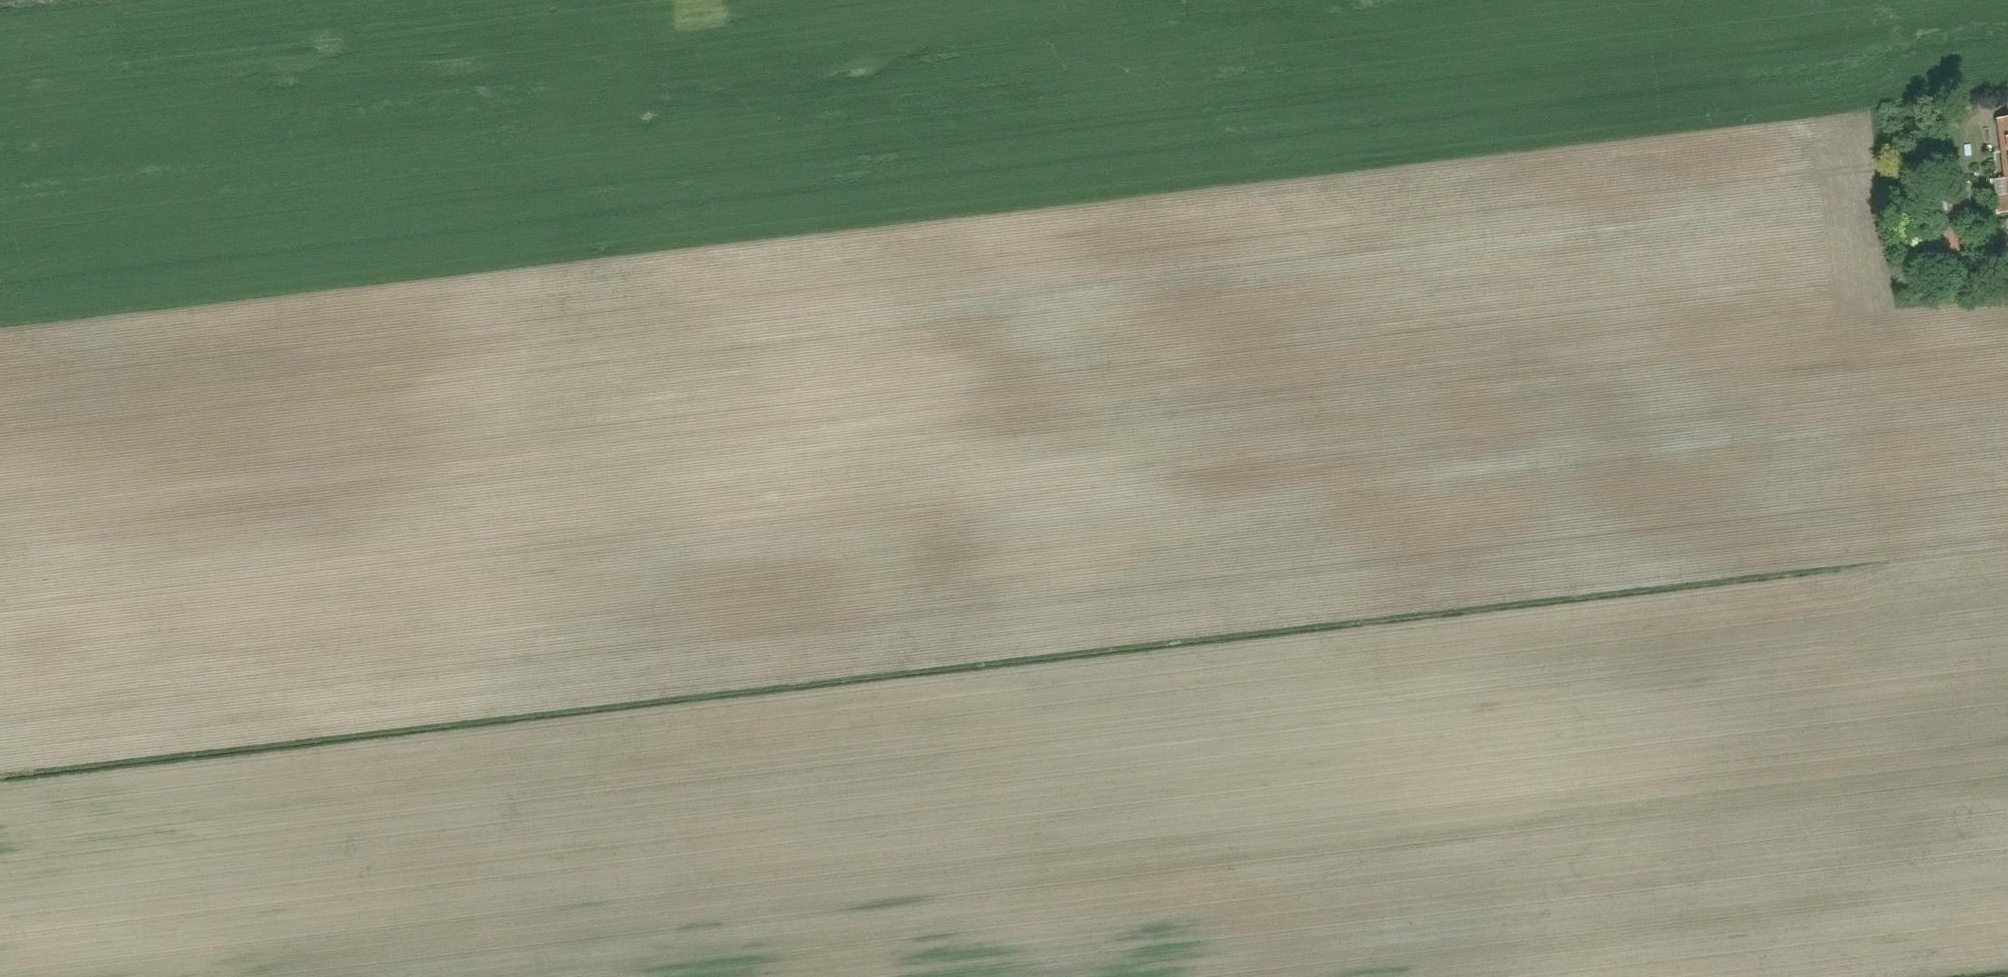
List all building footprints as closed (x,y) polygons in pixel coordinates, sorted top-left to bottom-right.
[(2007,219),(2007,121),(1991,123),(2001,219),(2007,219)]
